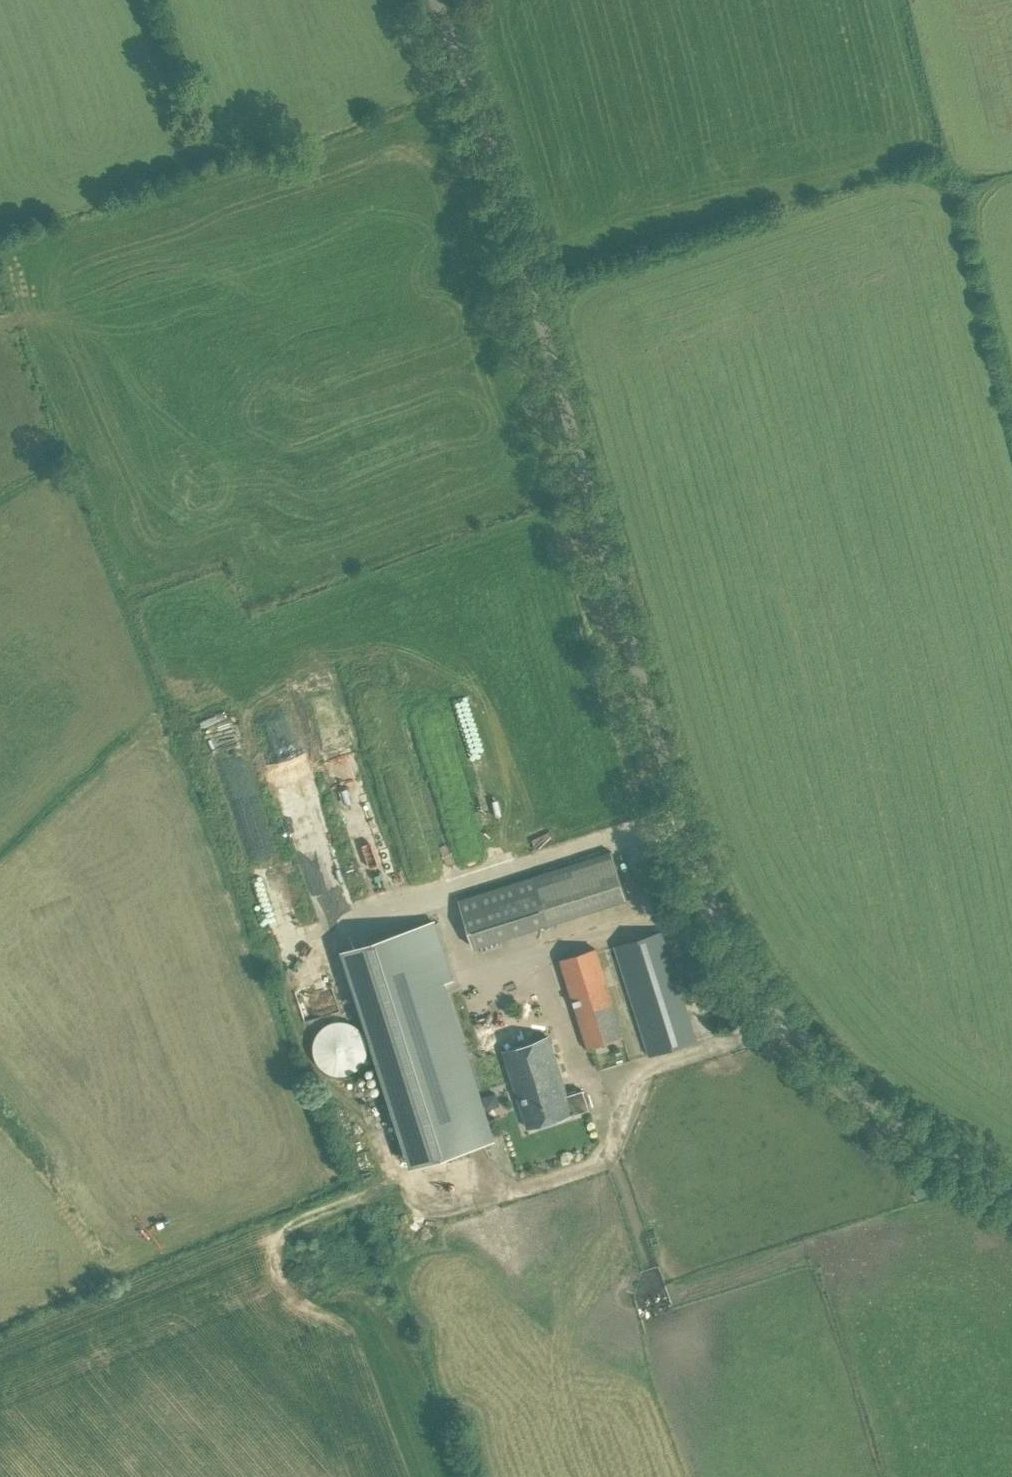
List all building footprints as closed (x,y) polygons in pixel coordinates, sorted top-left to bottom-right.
[(459,900),(473,947),(550,923),(535,876),(459,900)] [(435,921),(348,949),(416,1163),(491,1139),(441,980),(453,976),(435,921)] [(695,1040),(661,932),(616,946),(650,1054),(695,1040)] [(588,1046),(622,1035),(595,949),(561,960),(588,1046)] [(366,1052),(367,1050),(367,1047),(367,1045),(366,1042),(366,1040),(365,1038),(364,1036),(363,1034),(362,1032),(360,1030),(359,1028),(357,1027),(355,1025),(353,1024),(351,1023),(349,1022),(346,1021),(344,1021),(342,1020),(337,1020),(335,1021),(332,1021),(328,1023),(326,1024),(324,1025),(322,1027),(320,1028),(319,1030),(317,1032),(316,1034),(315,1036),(314,1038),(313,1041),(313,1043),(312,1045),(312,1048),(312,1050),(313,1052),(313,1055),(314,1057),(315,1059),(316,1061),(317,1063),(319,1065),(320,1067),(322,1068),(324,1070),(326,1071),(328,1072),(330,1073),(333,1074),(335,1074),(340,1075),(342,1075),(344,1074),(347,1074),(349,1073),(351,1072),(353,1071),(355,1070),(357,1068),(359,1067),(360,1065),(362,1063),(363,1061),(364,1059),(365,1057),(366,1054),(366,1052)] [(548,1036),(502,1051),(527,1127),(572,1112),(572,1114),(589,1108),(582,1089),(567,1094),(548,1036)]
